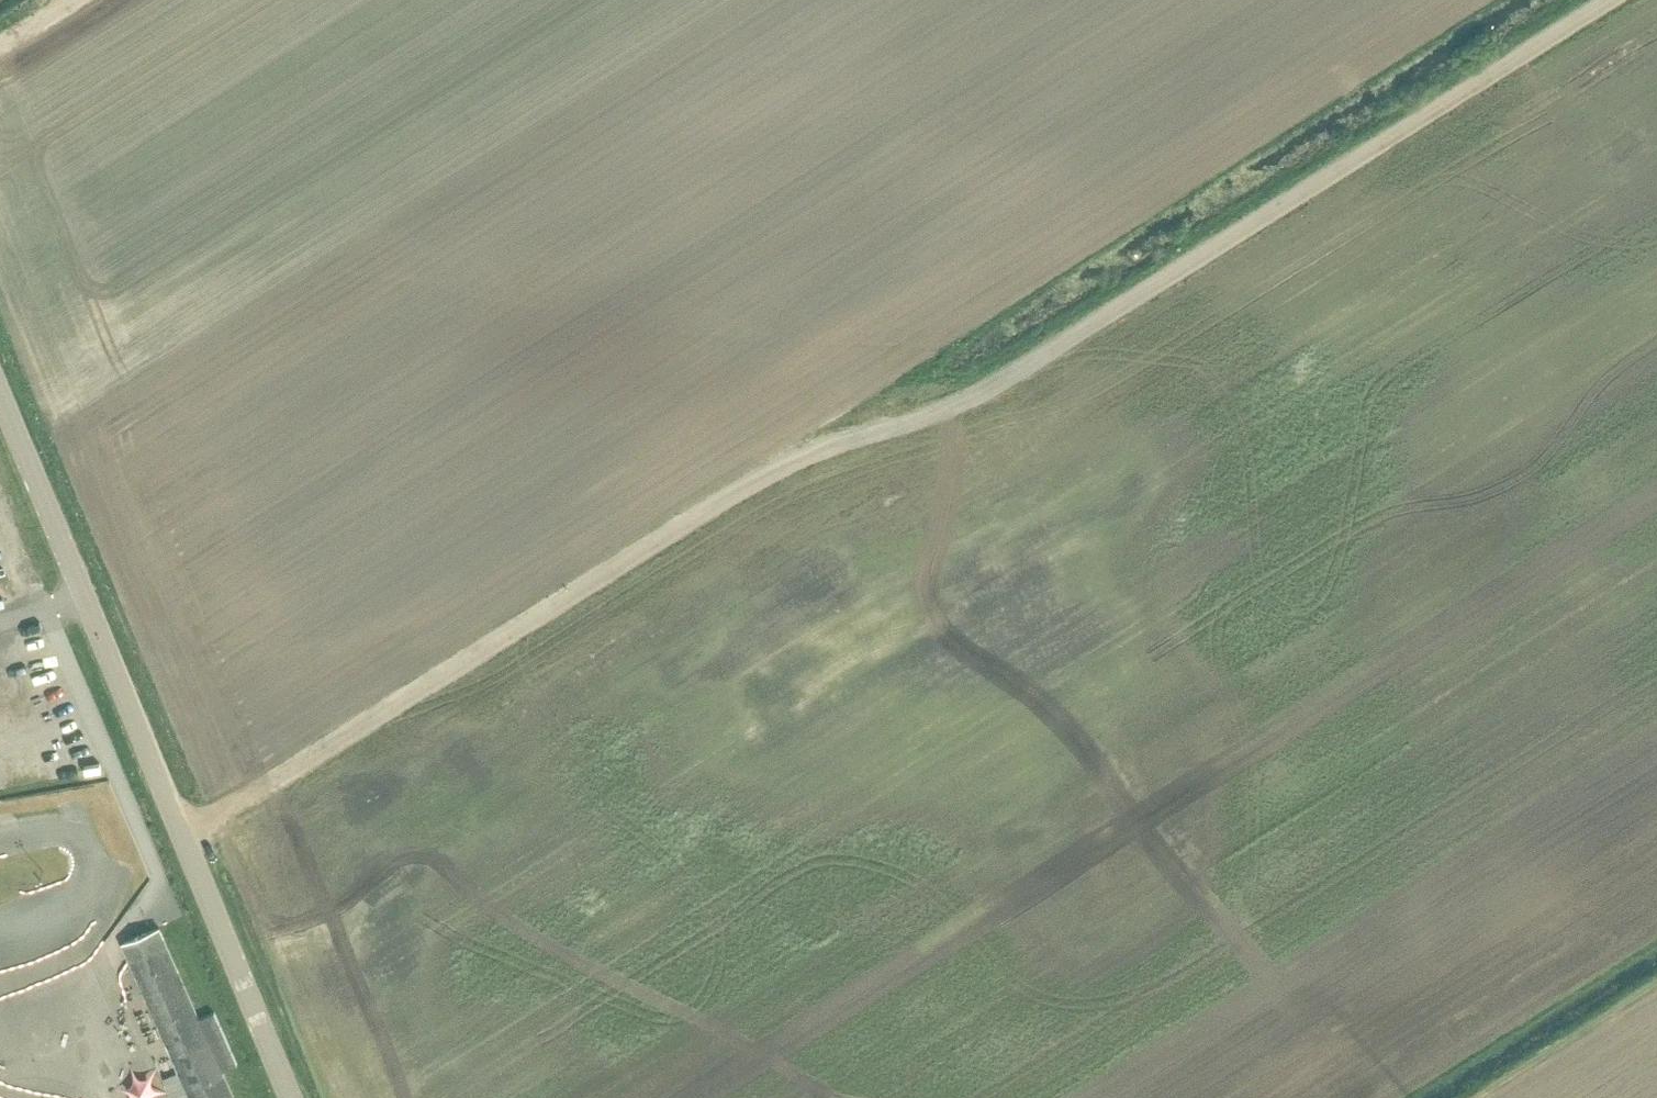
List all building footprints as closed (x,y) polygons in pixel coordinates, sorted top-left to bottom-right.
[(158,926),(122,942),(179,1069),(163,1076),(173,1097),(234,1097),(221,1069),(237,1062),(213,1010),(198,1017),(158,926)]
